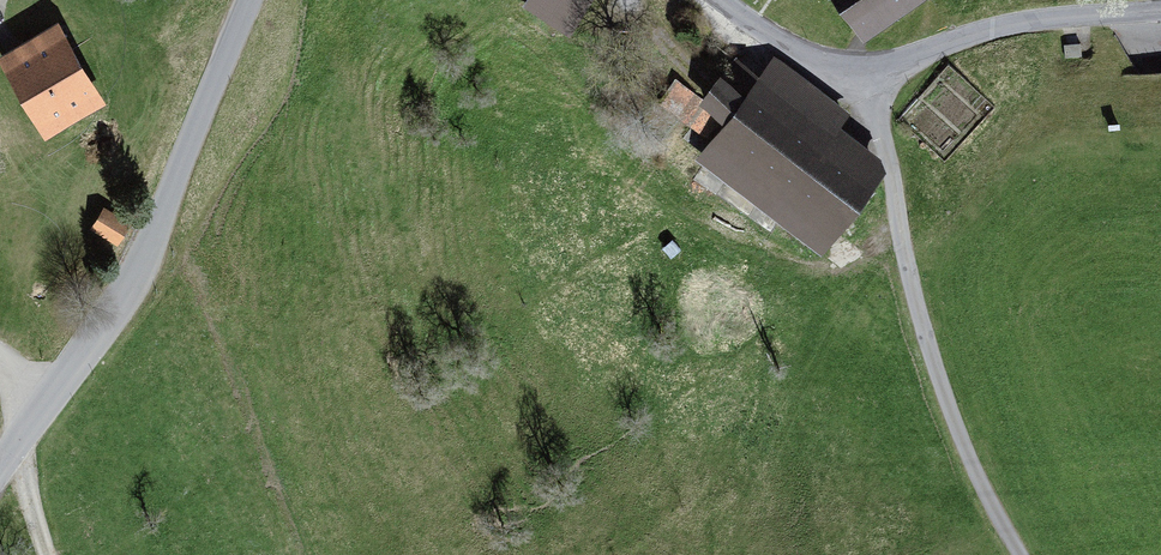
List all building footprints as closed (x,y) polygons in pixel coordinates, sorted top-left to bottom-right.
[(521,21),(568,49),(597,0),(534,0),(521,21)] [(854,41),(918,2),(917,0),(828,0),(854,41)] [(57,33),(9,60),(47,126),(95,98),(57,33)] [(1081,57),(1080,44),(1064,44),(1064,57),(1081,57)] [(850,131),(772,74),(700,171),(824,264),(884,183),(837,148),(850,131)] [(105,209),(94,228),(117,242),(128,222),(105,209)]
